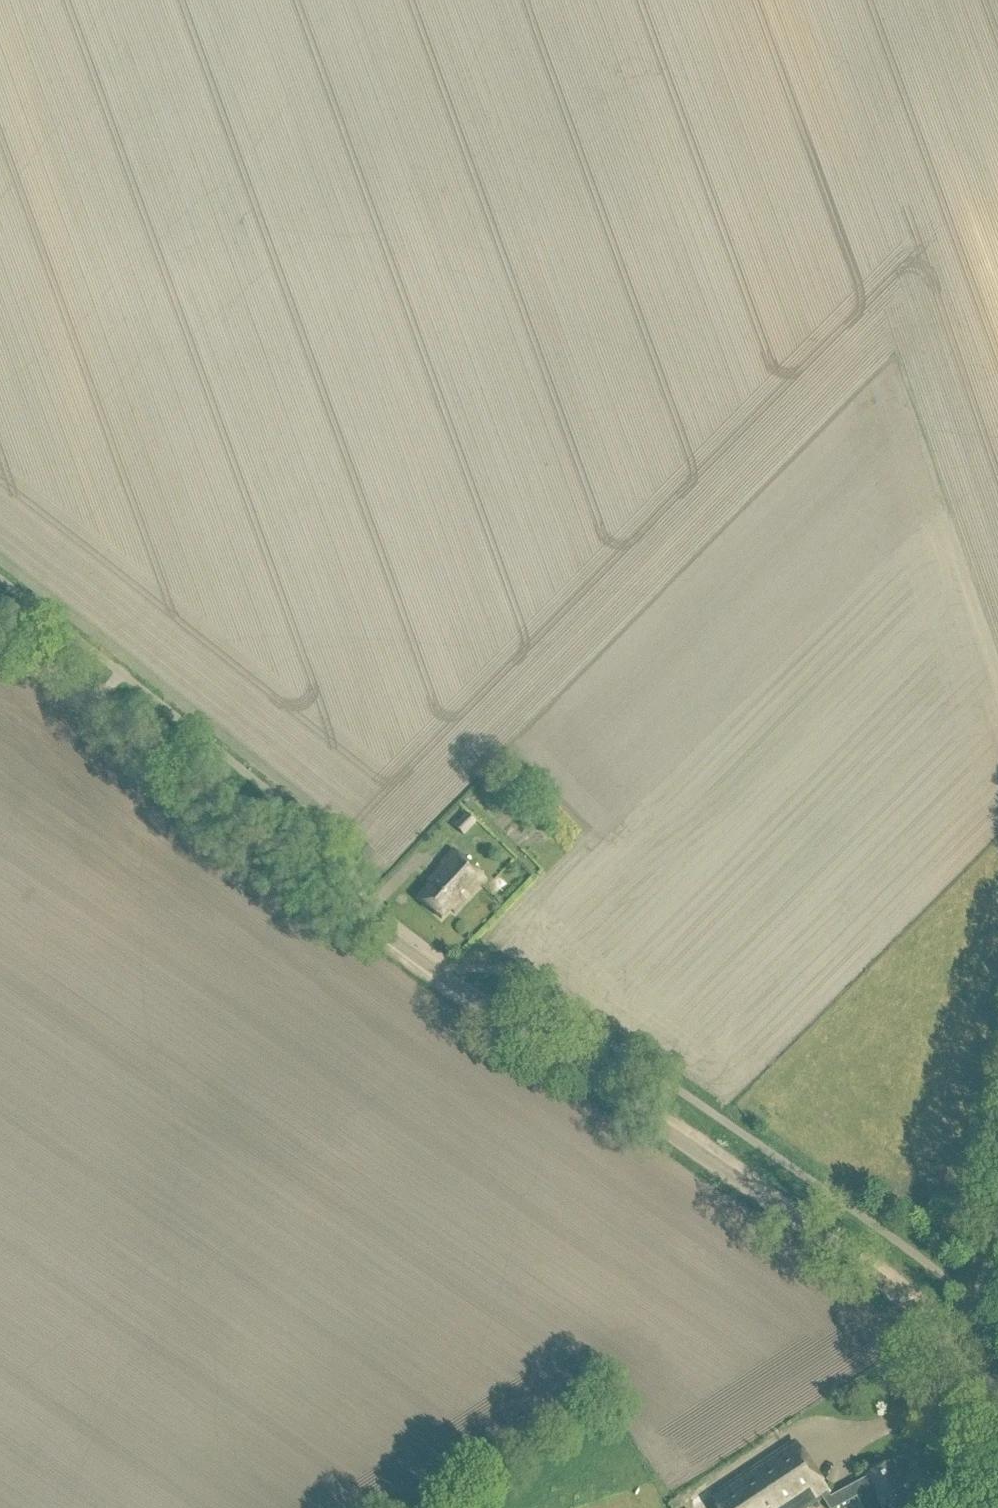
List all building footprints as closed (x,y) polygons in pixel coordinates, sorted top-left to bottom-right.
[(466,816),(453,829),(464,839),(476,827),(466,816)] [(484,880),(453,853),(440,867),(445,872),(420,899),(442,919),(450,910),(454,914),(484,880)] [(713,1499),(719,1507),(809,1507),(824,1498),(830,1507),(841,1507),(858,1499),(862,1507),(917,1507),(933,1500),(919,1473),(904,1481),(895,1464),(833,1497),(797,1442),(713,1499)]
